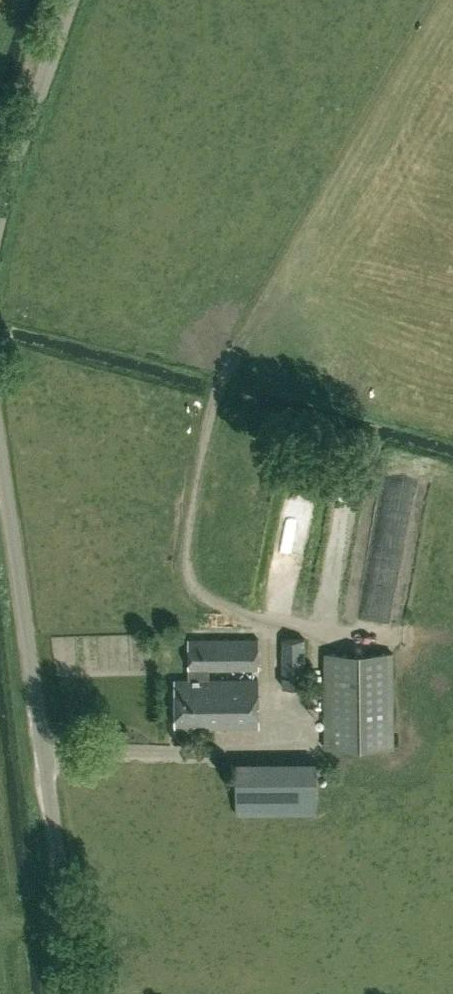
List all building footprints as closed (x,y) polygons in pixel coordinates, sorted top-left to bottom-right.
[(258,635),(187,640),(190,677),(173,678),(176,727),(259,721),(255,675),(202,679),(201,667),(260,663),(258,635)] [(281,638),(281,685),(305,685),(305,639),(281,638)] [(323,652),(325,747),(394,746),(393,652),(323,652)] [(320,765),(242,768),(244,814),(322,811),(320,765)]
